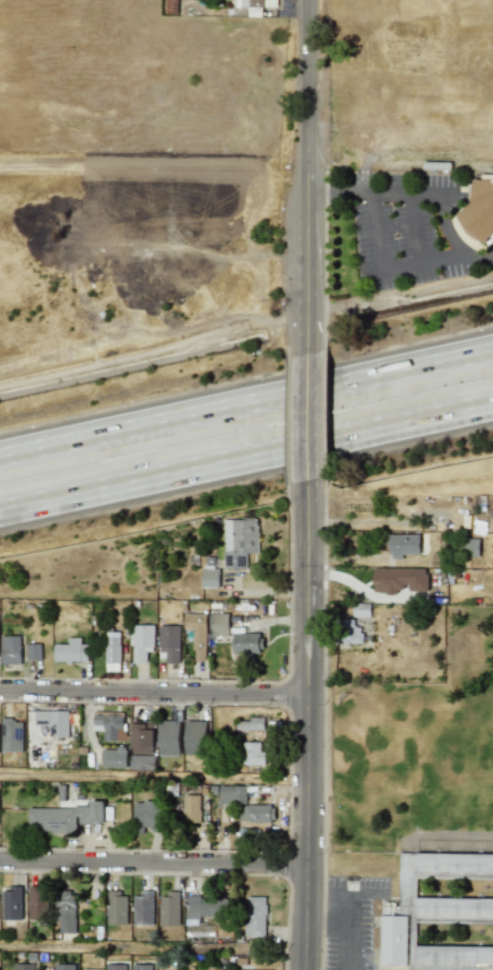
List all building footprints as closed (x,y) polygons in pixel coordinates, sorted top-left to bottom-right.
[(235,8),(277,7),(277,0),(235,0),(235,8)] [(472,210),(463,210),(463,234),(492,235),(492,179),(472,179),(472,210)] [(257,519),(223,519),(224,569),(246,569),(246,553),(258,553),(257,519)] [(420,534),(388,534),(388,558),(420,558),(420,534)] [(479,556),(479,537),(462,537),(462,556),(479,556)] [(202,588),(219,587),(218,568),(201,569),(202,588)] [(408,590),(428,591),(428,569),(373,568),(373,593),(397,594),(398,587),(408,588),(408,590)] [(371,602),(353,602),(353,616),(371,616),(371,602)] [(229,613),(212,614),(212,636),(229,636),(229,613)] [(207,614),(185,614),(184,640),(194,640),(194,661),(206,661),(207,614)] [(360,643),(360,619),(336,619),(336,643),(360,643)] [(154,625),(131,625),(131,645),(133,645),(133,663),(147,663),(147,651),(153,651),(154,625)] [(179,663),(180,626),(159,625),(159,652),(166,653),(166,663),(179,663)] [(120,632),(106,632),(105,671),(119,671),(120,632)] [(233,653),(263,654),(263,634),(234,633),(233,653)] [(1,664),(21,664),(20,636),(1,636),(1,664)] [(81,637),(67,638),(68,644),(55,644),(55,662),(88,662),(88,644),(81,644),(81,637)] [(41,660),(41,644),(27,644),(27,660),(41,660)] [(69,710),(35,711),(35,726),(49,725),(49,738),(69,737),(69,710)] [(93,730),(103,731),(103,740),(123,741),(124,713),(93,713),(93,730)] [(264,730),(264,719),(242,719),(242,729),(264,730)] [(1,752),(23,752),(23,720),(2,720),(1,752)] [(154,720),(132,721),(132,754),(154,753),(154,720)] [(206,721),(185,720),(184,755),(205,755),(206,721)] [(158,755),(179,756),(180,721),(159,721),(158,755)] [(266,765),(266,751),(260,751),(260,742),(243,742),(242,764),(266,765)] [(101,767),(126,768),(127,749),(102,748),(101,767)] [(246,786),(219,786),(219,805),(236,805),(236,822),(275,822),(275,805),(246,805),(246,786)] [(200,795),(184,795),(183,822),(199,823),(200,795)] [(28,808),(28,832),(77,833),(77,822),(112,822),(112,808),(104,808),(104,801),(89,801),(89,808),(28,808)] [(144,830),(161,830),(161,801),(134,801),(133,834),(143,834),(144,830)] [(400,852),(492,854),(492,879),(417,878),(417,898),(492,899),(492,923),(416,922),(416,946),(492,947),(492,969),(409,969),(409,965),(382,965),(383,905),(400,906),(400,852)] [(47,887),(28,886),(27,919),(46,919),(47,887)] [(21,888),(2,888),(3,920),(22,920),(21,888)] [(75,933),(75,891),(56,891),(55,921),(59,921),(59,933),(75,933)] [(153,925),(154,891),(141,891),(140,896),(134,896),(133,925),(153,925)] [(108,892),(107,924),(126,925),(127,893),(108,892)] [(179,893),(160,893),(160,925),(179,926),(179,893)] [(266,937),(266,897),(246,896),(246,936),(266,937)] [(186,925),(198,925),(198,917),(221,917),(220,897),(185,898),(186,925)]
